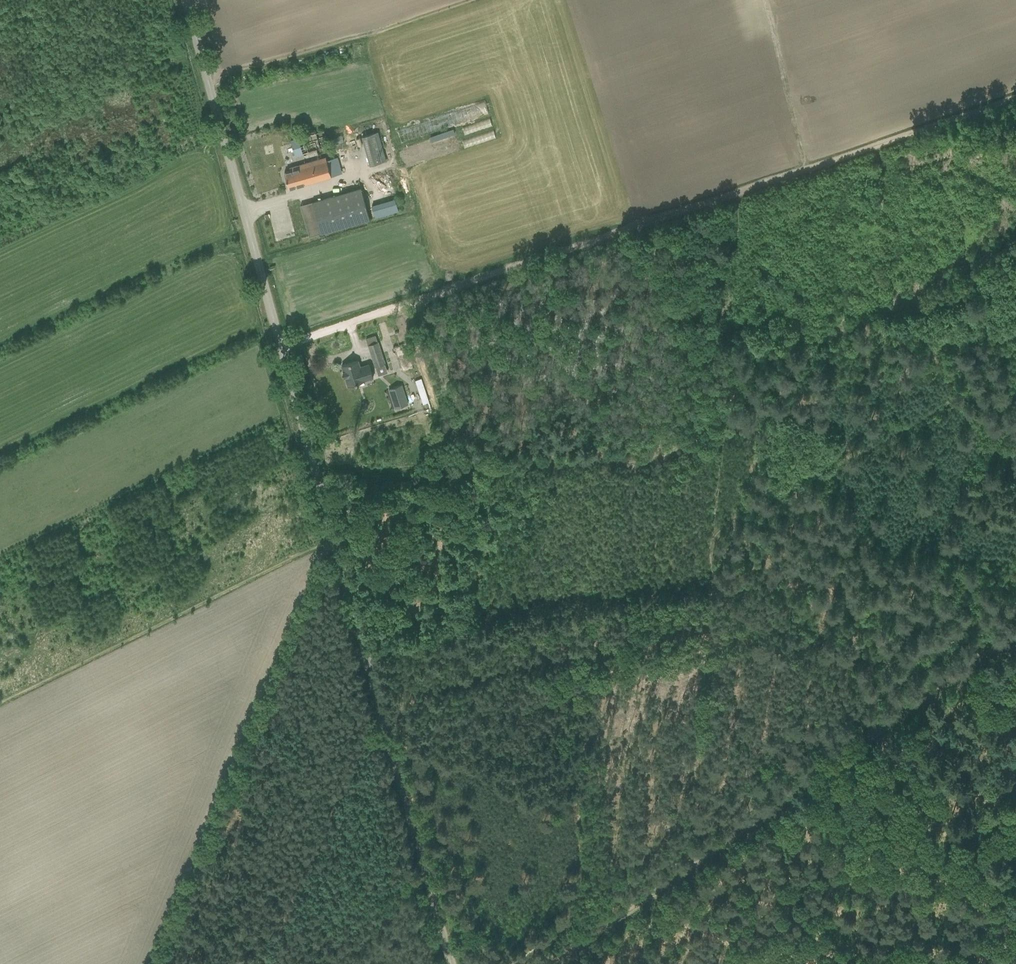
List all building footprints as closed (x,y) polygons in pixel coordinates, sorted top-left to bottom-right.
[(291,141),(295,156),(328,146),(324,131),(291,141)] [(380,131),(363,135),(370,164),(387,160),(380,131)] [(341,148),(346,164),(353,161),(348,146),(341,148)] [(284,172),(289,188),(331,176),(341,173),(337,157),(326,160),(326,157),(290,167),(290,170),(284,172)] [(312,202),(321,232),(369,219),(360,188),(312,202)] [(375,366),(379,365),(381,373),(391,370),(388,362),(385,363),(379,346),(376,336),(367,339),(370,349),(375,366)] [(413,356),(411,346),(397,349),(399,359),(413,356)] [(373,377),(369,364),(360,367),(357,360),(342,365),(344,371),(343,372),(344,377),(345,376),(348,386),(364,381),(364,380),(373,377)] [(401,385),(389,388),(395,408),(407,404),(401,385)]
